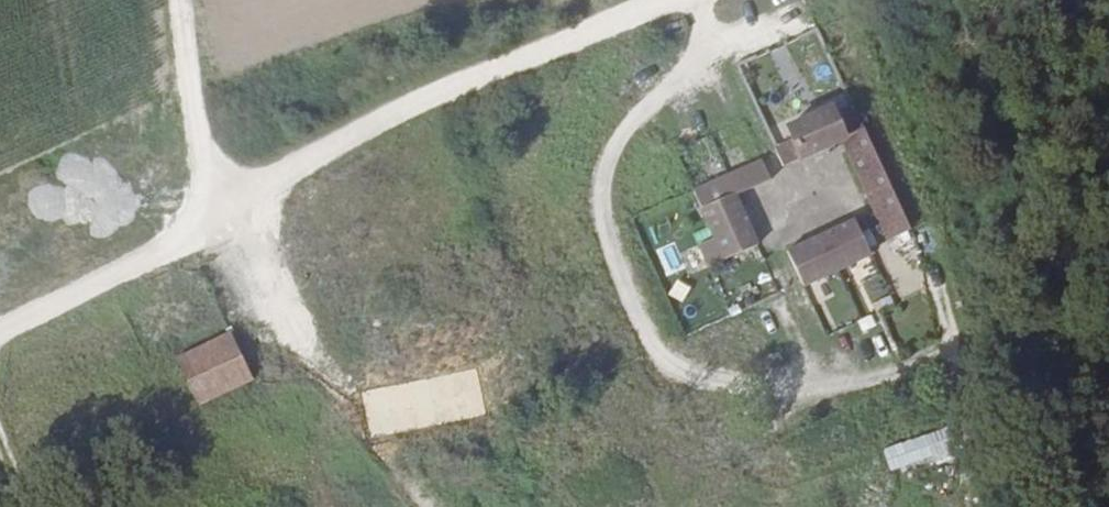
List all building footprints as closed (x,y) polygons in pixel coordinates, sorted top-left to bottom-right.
[(788,175),(847,145),(898,250),(923,237),(867,120),(843,130),(836,114),(790,137),(797,150),(780,159),(788,175)] [(719,238),(705,245),(715,264),(759,243),(736,200),(771,183),(760,164),(699,194),(719,238)] [(861,224),(792,256),(803,281),(873,250),(861,224)] [(688,276),(705,269),(696,247),(679,254),(688,276)] [(872,317),(839,328),(844,340),(877,329),(872,317)] [(233,334),(183,360),(206,404),(255,378),(233,334)] [(890,474),(958,458),(951,429),(883,445),(890,474)]
